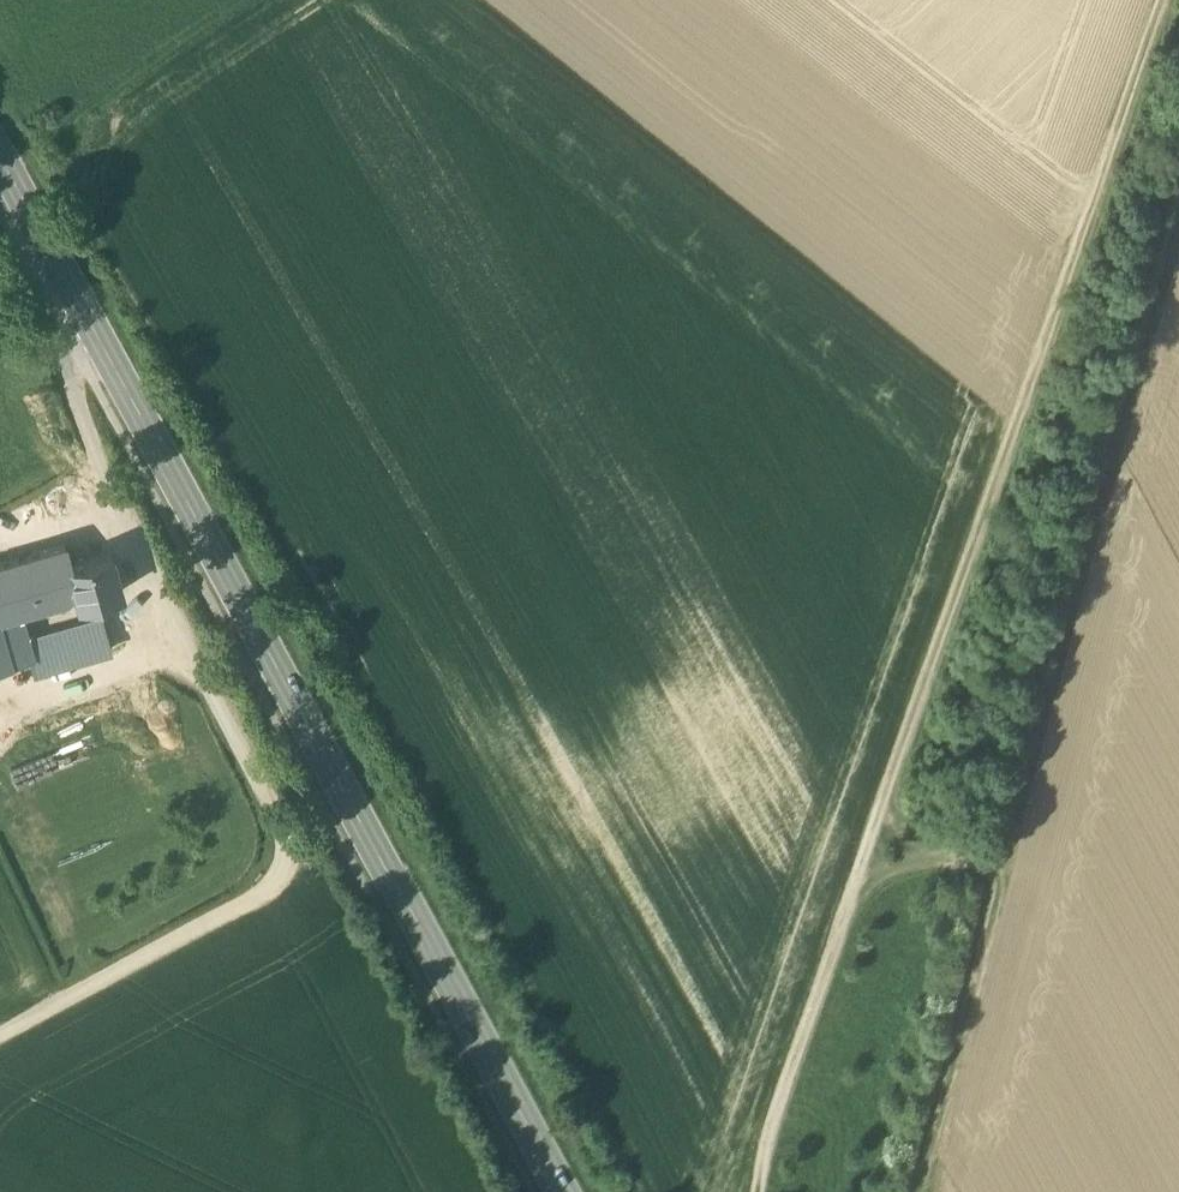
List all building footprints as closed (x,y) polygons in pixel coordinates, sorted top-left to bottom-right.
[(112,556),(71,568),(64,546),(0,564),(0,616),(76,595),(79,605),(122,592),(112,556)] [(11,663),(0,625),(0,667),(11,663)] [(94,650),(87,628),(27,649),(34,670),(94,650)]
